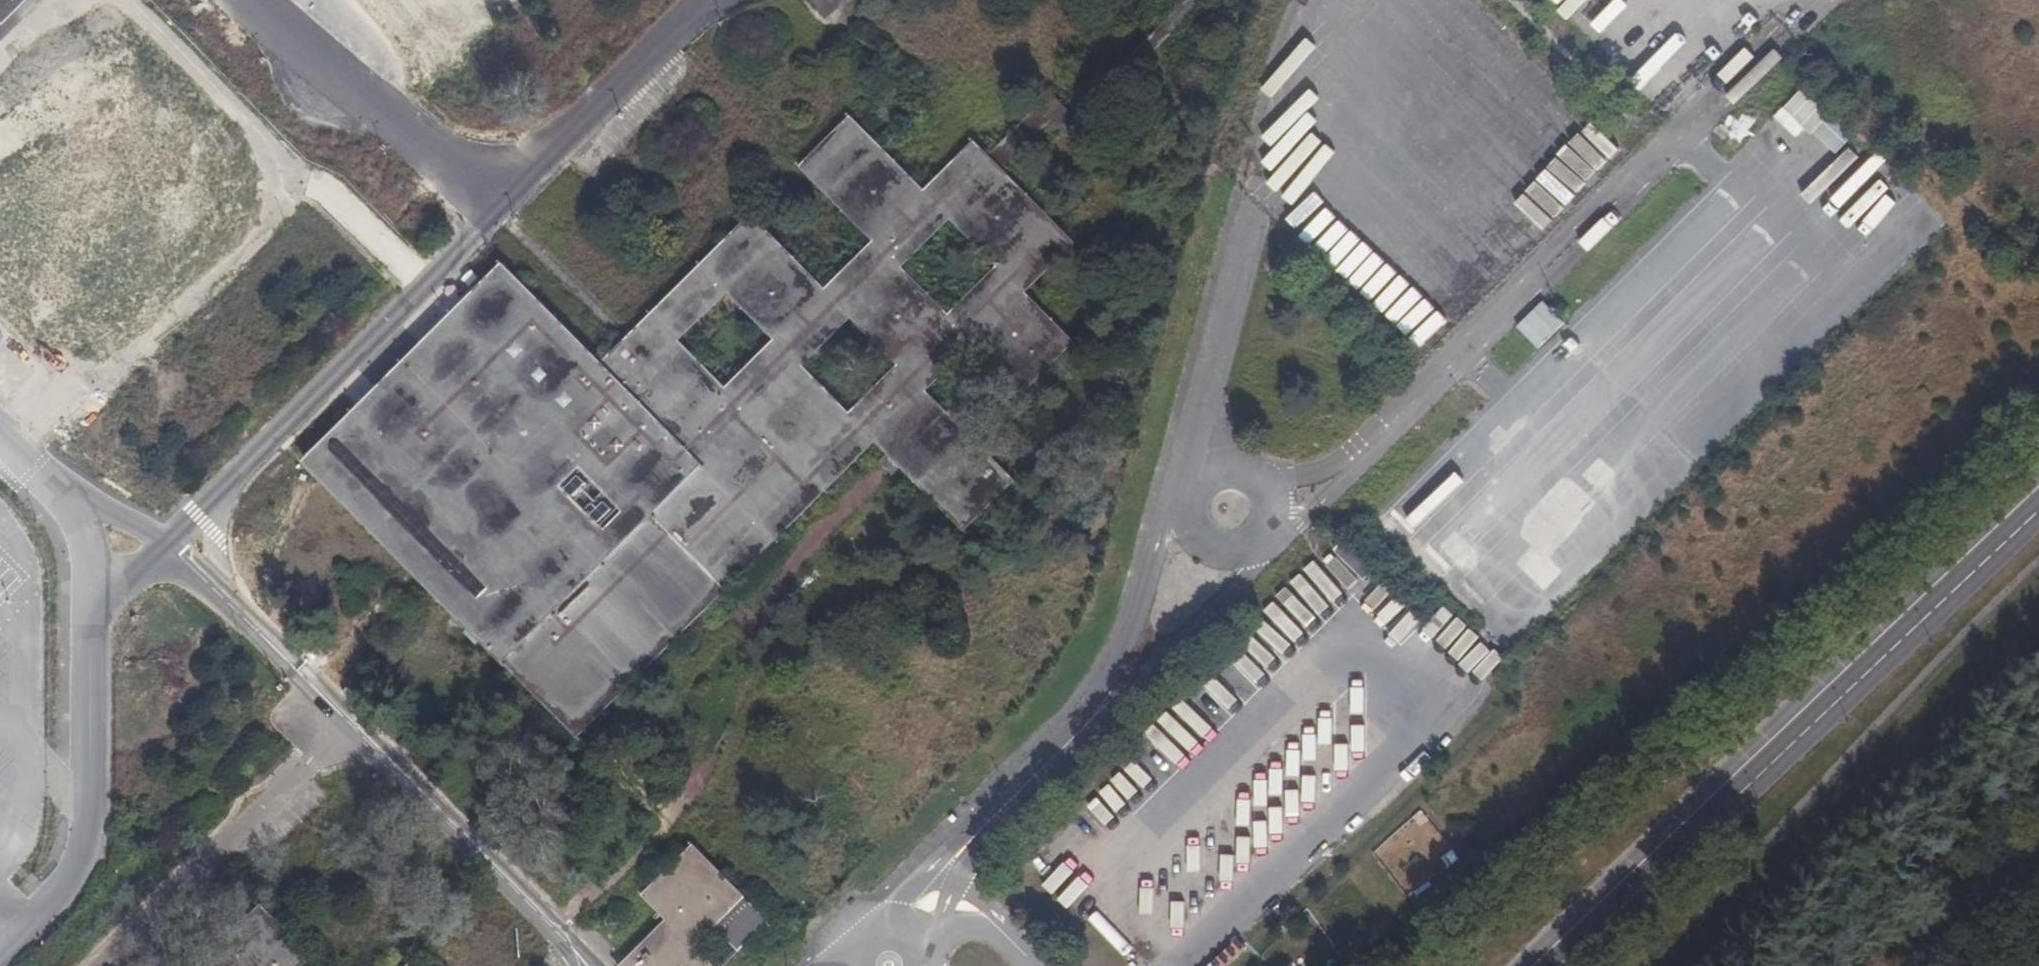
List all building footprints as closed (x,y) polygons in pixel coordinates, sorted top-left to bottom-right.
[(508,266),(311,463),(508,661),(657,513),(733,590),(881,442),(969,530),(1017,481),(930,393),(979,343),(1028,393),(1079,344),(1028,294),(1077,247),(979,146),(930,196),(856,120),(807,169),(880,244),(830,295),(755,220),(606,368),(508,266)] [(650,899),(673,922),(636,960),(642,965),(713,965),(695,948),(718,926),(742,951),(770,922),(697,851),(650,899)] [(1094,930),(1113,909),(1103,900),(1084,921),(1094,930)] [(202,965),(300,965),(307,959),(258,910),(202,965)]
